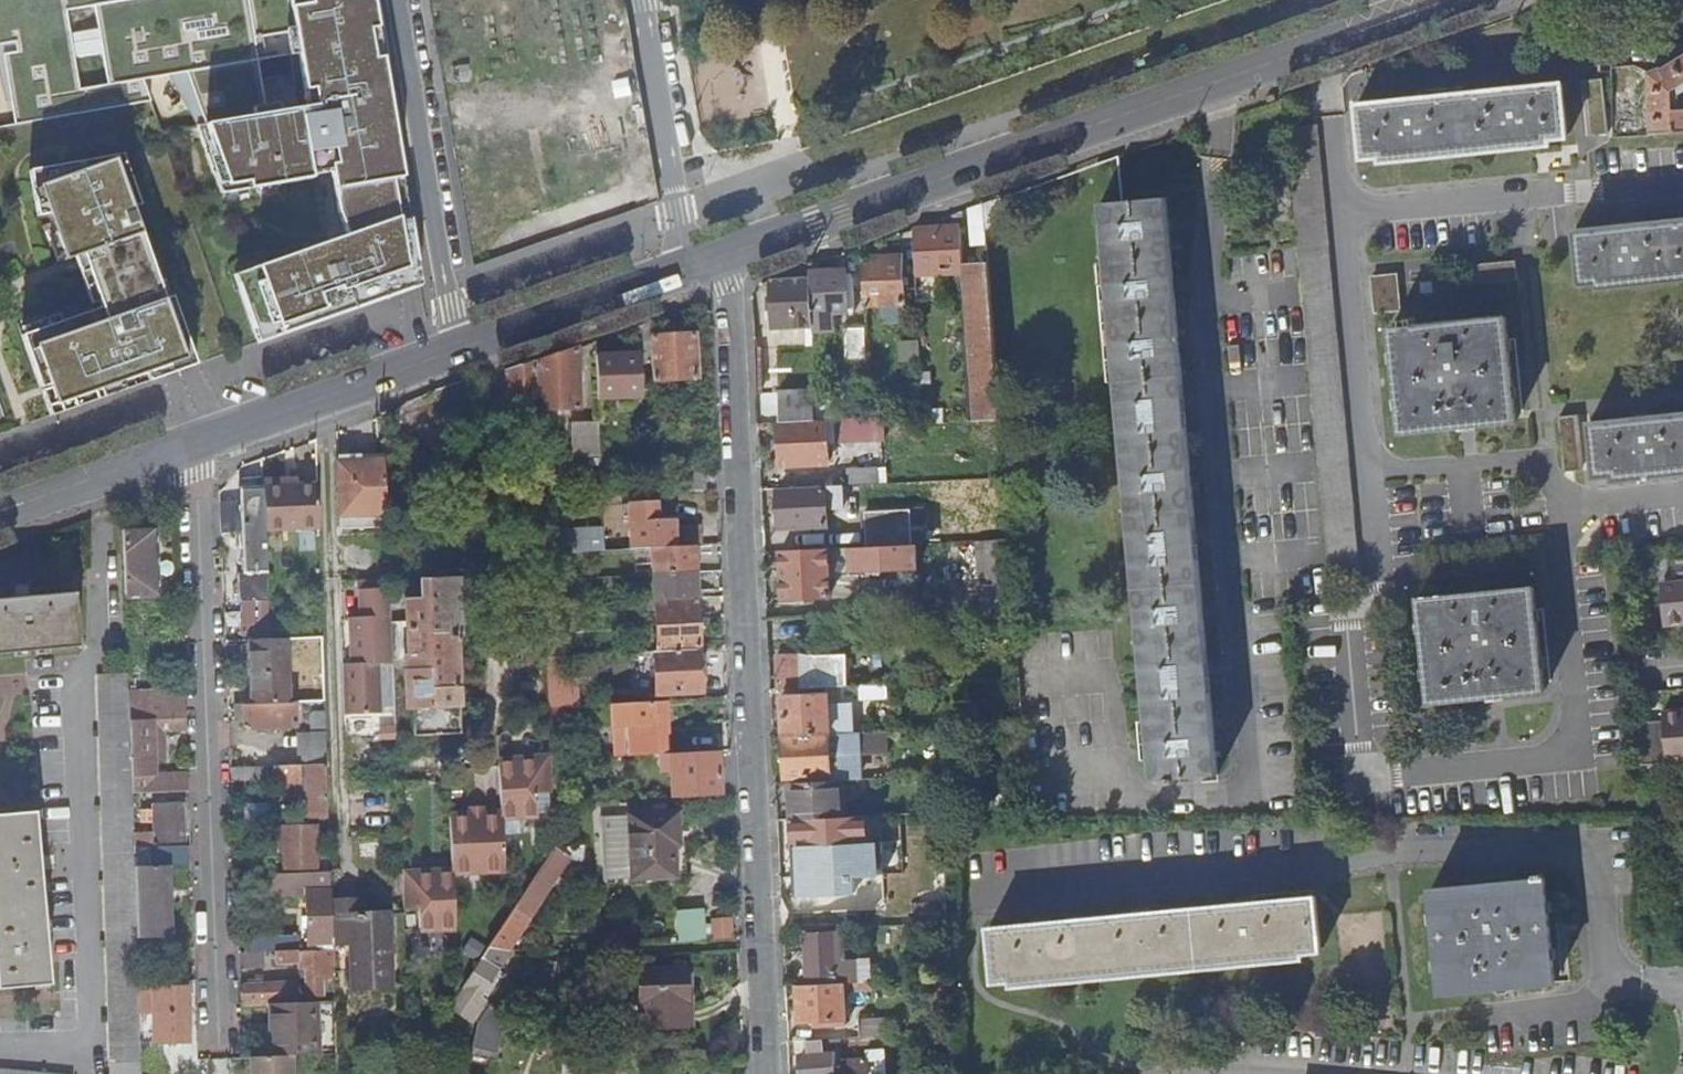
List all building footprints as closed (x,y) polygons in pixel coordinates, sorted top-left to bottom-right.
[(148,103),(140,79),(287,53),(299,103),(194,122),(227,196),(319,171),(338,231),(229,271),(253,342),(411,289),(373,41),(367,0),(0,0),(0,128),(148,103)] [(1651,134),(1682,132),(1682,108),(1673,108),(1673,92),(1682,85),(1682,57),(1664,68),(1662,67),(1647,72),(1651,134)] [(1589,132),(1610,132),(1608,75),(1588,76),(1589,132)] [(1567,136),(1562,82),(1357,103),(1363,156),(1382,154),(1406,151),(1407,158),(1526,146),(1526,140),(1549,137),(1567,136)] [(1612,98),(1613,133),(1634,131),(1635,98),(1612,98)] [(1329,586),(1358,582),(1315,123),(1286,126),(1329,586)] [(1549,137),(1526,140),(1526,146),(1550,144),(1549,137)] [(18,326),(50,416),(182,370),(197,364),(200,353),(175,286),(170,287),(136,194),(143,192),(125,142),(33,157),(40,203),(50,201),(67,244),(77,240),(84,261),(97,299),(18,326)] [(1406,151),(1382,154),(1383,161),(1407,158),(1406,151)] [(1002,228),(1000,197),(983,204),(985,230),(1002,228)] [(1218,775),(1166,197),(1100,203),(1147,721),(1141,721),(1144,759),(1151,759),(1153,780),(1168,779),(1168,784),(1176,783),(1176,779),(1218,775)] [(985,230),(983,204),(970,208),(971,232),(973,232),(976,241),(985,240),(985,230)] [(1619,284),(1682,278),(1682,219),(1617,226),(1575,230),(1581,282),(1598,281),(1599,287),(1619,284)] [(958,226),(913,229),(915,276),(963,273),(974,420),(999,419),(987,264),(961,265),(958,226)] [(900,256),(861,259),(863,305),(902,303),(901,284),(907,284),(907,273),(901,273),(900,256)] [(1468,282),(1517,277),(1515,258),(1466,263),(1468,282)] [(845,269),(809,272),(809,277),(811,314),(811,325),(811,332),(833,331),(833,313),(853,312),(851,278),(845,278),(845,269)] [(1375,312),(1401,309),(1397,274),(1371,277),(1375,312)] [(809,277),(771,280),(773,326),(811,325),(811,314),(809,277)] [(1392,328),(1402,432),(1517,421),(1507,317),(1415,326),(1414,318),(1401,319),(1402,327),(1392,328)] [(649,337),(649,322),(633,327),(638,353),(601,356),(595,356),(597,401),(612,400),(626,399),(641,398),(639,353),(650,353),(649,337)] [(850,360),(866,359),(864,327),(849,329),(850,360)] [(668,336),(649,337),(650,353),(651,382),(695,379),(694,335),(675,336),(668,336)] [(575,348),(534,363),(537,411),(577,410),(575,348)] [(537,411),(534,363),(506,373),(508,414),(537,413),(537,411)] [(778,393),(779,423),(816,421),(815,402),(814,391),(778,393)] [(923,423),(945,422),(943,392),(921,393),(922,416),(923,423)] [(825,402),(815,402),(816,421),(825,421),(826,421),(825,402)] [(1628,478),(1682,472),(1682,413),(1625,419),(1591,422),(1597,474),(1615,474),(1615,479),(1628,478)] [(1567,471),(1583,469),(1577,415),(1561,417),(1567,471)] [(855,443),(854,419),(832,420),(834,444),(855,443)] [(602,452),(601,420),(574,420),(575,453),(602,452)] [(825,421),(826,444),(834,444),(832,420),(826,421),(825,421)] [(816,421),(779,423),(781,466),(827,464),(826,444),(825,421),(816,421)] [(385,528),(383,463),(360,463),(359,456),(337,457),(340,530),(385,528)] [(846,485),(877,484),(876,468),(845,470),(846,485)] [(677,491),(704,490),(703,473),(676,475),(677,491)] [(319,529),(317,485),(300,486),(285,486),(285,480),(263,480),(263,490),(265,531),(319,529)] [(600,481),(601,496),(612,495),(611,481),(600,481)] [(841,486),(777,490),(779,529),(826,527),(825,509),(842,508),(841,486)] [(268,604),(265,531),(263,490),(251,490),(242,499),(244,536),(235,536),(236,549),(244,549),(245,574),(239,574),(241,605),(268,604)] [(649,549),(692,547),(701,546),(700,527),(670,528),(670,522),(652,523),(651,503),(628,504),(630,550),(649,549)] [(546,508),(540,508),(542,554),(556,553),(565,553),(564,542),(548,542),(546,508)] [(864,513),(866,547),(912,544),(909,510),(864,513)] [(155,529),(123,530),(125,596),(157,596),(155,529)] [(589,536),(589,552),(603,551),(603,535),(589,536)] [(982,620),(1014,618),(1008,539),(977,541),(982,620)] [(866,547),(780,552),(782,598),(829,595),(828,577),(853,576),(853,570),(915,567),(914,544),(912,544),(866,547)] [(650,575),(694,573),(692,547),(649,549),(650,575)] [(556,553),(542,554),(543,572),(557,571),(556,553)] [(654,601),(695,599),(694,573),(650,575),(651,601),(654,601)] [(391,624),(392,662),(403,661),(405,710),(411,710),(412,736),(458,734),(457,708),(460,708),(457,636),(460,636),(458,580),(419,582),(420,600),(404,600),(405,623),(391,624)] [(563,580),(543,581),(544,593),(564,591),(563,580)] [(1682,622),(1682,582),(1674,583),(1674,595),(1674,600),(1669,601),(1665,601),(1666,623),(1682,622)] [(1421,600),(1431,703),(1545,691),(1535,589),(1421,600)] [(394,715),(393,696),(392,662),(391,624),(389,590),(359,592),(360,619),(349,620),(350,638),(361,637),(361,650),(362,665),(343,666),(345,716),(394,715)] [(80,648),(76,595),(32,599),(31,596),(16,597),(16,600),(0,602),(0,655),(80,648)] [(656,652),(698,650),(695,599),(654,601),(656,652)] [(288,705),(286,640),(270,641),(250,642),(253,706),(288,705)] [(700,692),(698,650),(656,652),(652,652),(654,695),(700,692)] [(775,657),(777,690),(841,687),(848,687),(847,680),(846,654),(775,657)] [(551,675),(552,704),(583,703),(581,674),(551,675)] [(129,695),(128,675),(99,676),(111,1073),(142,1073),(139,984),(137,942),(134,850),(132,796),(130,723),(129,695)] [(886,697),(885,685),(859,686),(860,698),(886,697)] [(848,687),(841,687),(842,702),(860,701),(860,698),(859,686),(854,686),(848,687)] [(184,720),(183,692),(129,695),(130,723),(184,720)] [(781,696),(784,737),(829,735),(828,716),(828,710),(827,694),(781,696)] [(666,710),(666,702),(611,705),(612,727),(615,727),(616,748),(664,745),(663,710),(666,710)] [(296,704),(288,705),(253,706),(234,707),(234,720),(243,720),(243,728),(297,727),(296,704)] [(548,707),(551,760),(564,759),(563,707),(548,707)] [(1639,724),(1640,767),(1682,762),(1682,711),(1663,714),(1663,722),(1639,724)] [(185,732),(184,720),(130,723),(132,796),(188,793),(187,776),(153,778),(152,761),(159,760),(158,743),(153,744),(152,734),(185,732)] [(327,764),(326,732),(298,734),(299,766),(327,764)] [(829,735),(784,737),(786,778),(830,776),(829,742),(839,741),(839,746),(856,745),(856,740),(862,740),(862,745),(874,744),(873,732),(829,735)] [(665,754),(664,745),(616,748),(616,757),(665,754)] [(670,799),(719,796),(717,751),(668,754),(670,799)] [(552,792),(551,761),(497,763),(499,815),(502,815),(502,816),(538,814),(537,792),(552,792)] [(327,764),(299,766),(232,769),(232,782),(274,780),(274,784),(302,783),(301,777),(307,777),(308,821),(329,820),(329,819),(327,764)] [(844,769),(845,781),(863,780),(862,768),(844,769)] [(840,781),(789,784),(791,820),(842,818),(840,781)] [(185,843),(183,804),(155,805),(156,843),(185,843)] [(50,985),(40,871),(44,870),(43,854),(39,854),(36,813),(0,816),(0,990),(50,985)] [(618,880),(675,878),(674,845),(679,845),(678,831),(676,814),(616,817),(614,814),(612,814),(601,815),(600,815),(599,818),(600,828),(601,830),(603,830),(604,868),(602,869),(601,871),(602,881),(603,883),(605,884),(617,882),(618,880)] [(469,817),(448,817),(451,869),(450,873),(453,873),(505,869),(502,816),(502,815),(499,815),(481,816),(470,817),(469,817)] [(790,826),(792,876),(828,874),(827,845),(827,844),(826,824),(790,826)] [(318,870),(317,835),(316,830),(316,826),(278,827),(279,855),(282,855),(283,871),(318,870)] [(674,845),(675,878),(684,877),(683,830),(678,831),(679,845),(674,845)] [(827,844),(827,845),(828,874),(849,873),(847,842),(827,844)] [(181,869),(180,847),(134,850),(137,942),(172,940),(169,869),(181,869)] [(488,948),(508,951),(561,871),(568,874),(576,861),(582,862),(584,847),(554,849),(554,847),(488,948)] [(934,891),(935,905),(946,905),(944,867),(934,868),(934,891)] [(332,901),(331,872),(268,875),(269,896),(307,895),(309,945),(333,945),(332,906),(332,901)] [(401,875),(401,878),(402,907),(418,907),(419,929),(455,928),(454,887),(453,873),(450,873),(401,875)] [(1558,983),(1548,874),(1539,875),(1540,880),(1431,890),(1441,994),(1558,983)] [(1302,953),(1319,952),(1314,898),(989,930),(994,983),(1012,981),(1012,986),(1302,959),(1302,953)] [(917,906),(918,924),(947,922),(946,905),(935,905),(917,906)] [(332,906),(333,945),(353,945),(354,990),(391,988),(388,913),(361,914),(360,906),(332,906)] [(681,938),(710,937),(709,907),(680,908),(681,938)] [(737,936),(736,915),(714,915),(714,937),(737,936)] [(805,935),(807,986),(849,983),(848,961),(835,961),(834,933),(805,935)] [(275,953),(298,951),(297,938),(253,940),(253,954),(264,954),(275,953)] [(335,981),(334,949),(298,951),(275,953),(275,965),(298,964),(299,980),(306,980),(307,998),(322,997),(322,981),(335,981)] [(486,951),(450,1007),(472,1021),(485,1001),(480,998),(499,969),(504,972),(509,963),(503,959),(508,951),(486,951)] [(264,954),(253,954),(239,954),(239,971),(262,970),(261,967),(265,967),(264,954)] [(849,983),(863,982),(862,961),(848,961),(849,983)] [(485,1001),(504,972),(499,969),(480,998),(485,1001)] [(640,1030),(690,1029),(689,1007),(686,1007),(684,970),(638,971),(640,1030)] [(807,986),(796,986),(799,1022),(817,1021),(825,1021),(825,1027),(846,1026),(844,992),(871,990),(871,982),(863,982),(849,983),(807,986)] [(185,990),(184,983),(163,984),(163,990),(154,990),(156,1044),(188,1043),(187,990),(185,990)] [(241,1003),(297,1001),(296,985),(262,987),(262,983),(246,983),(246,988),(241,988),(241,1003)] [(311,1055),(317,1055),(316,1003),(263,1006),(266,1057),(292,1056),(311,1055)] [(499,1050),(507,1018),(484,1012),(476,1045),(499,1050)] [(884,1036),(891,1035),(890,1019),(858,1021),(859,1037),(865,1037),(884,1036)] [(884,1047),(884,1036),(865,1037),(866,1048),(884,1047)] [(807,1041),(808,1054),(799,1055),(800,1073),(836,1073),(835,1053),(827,1053),(826,1040),(807,1041)] [(252,1058),(253,1073),(293,1073),(292,1056),(266,1057),(252,1058)] [(867,1060),(843,1062),(843,1073),(868,1073),(867,1060)]
